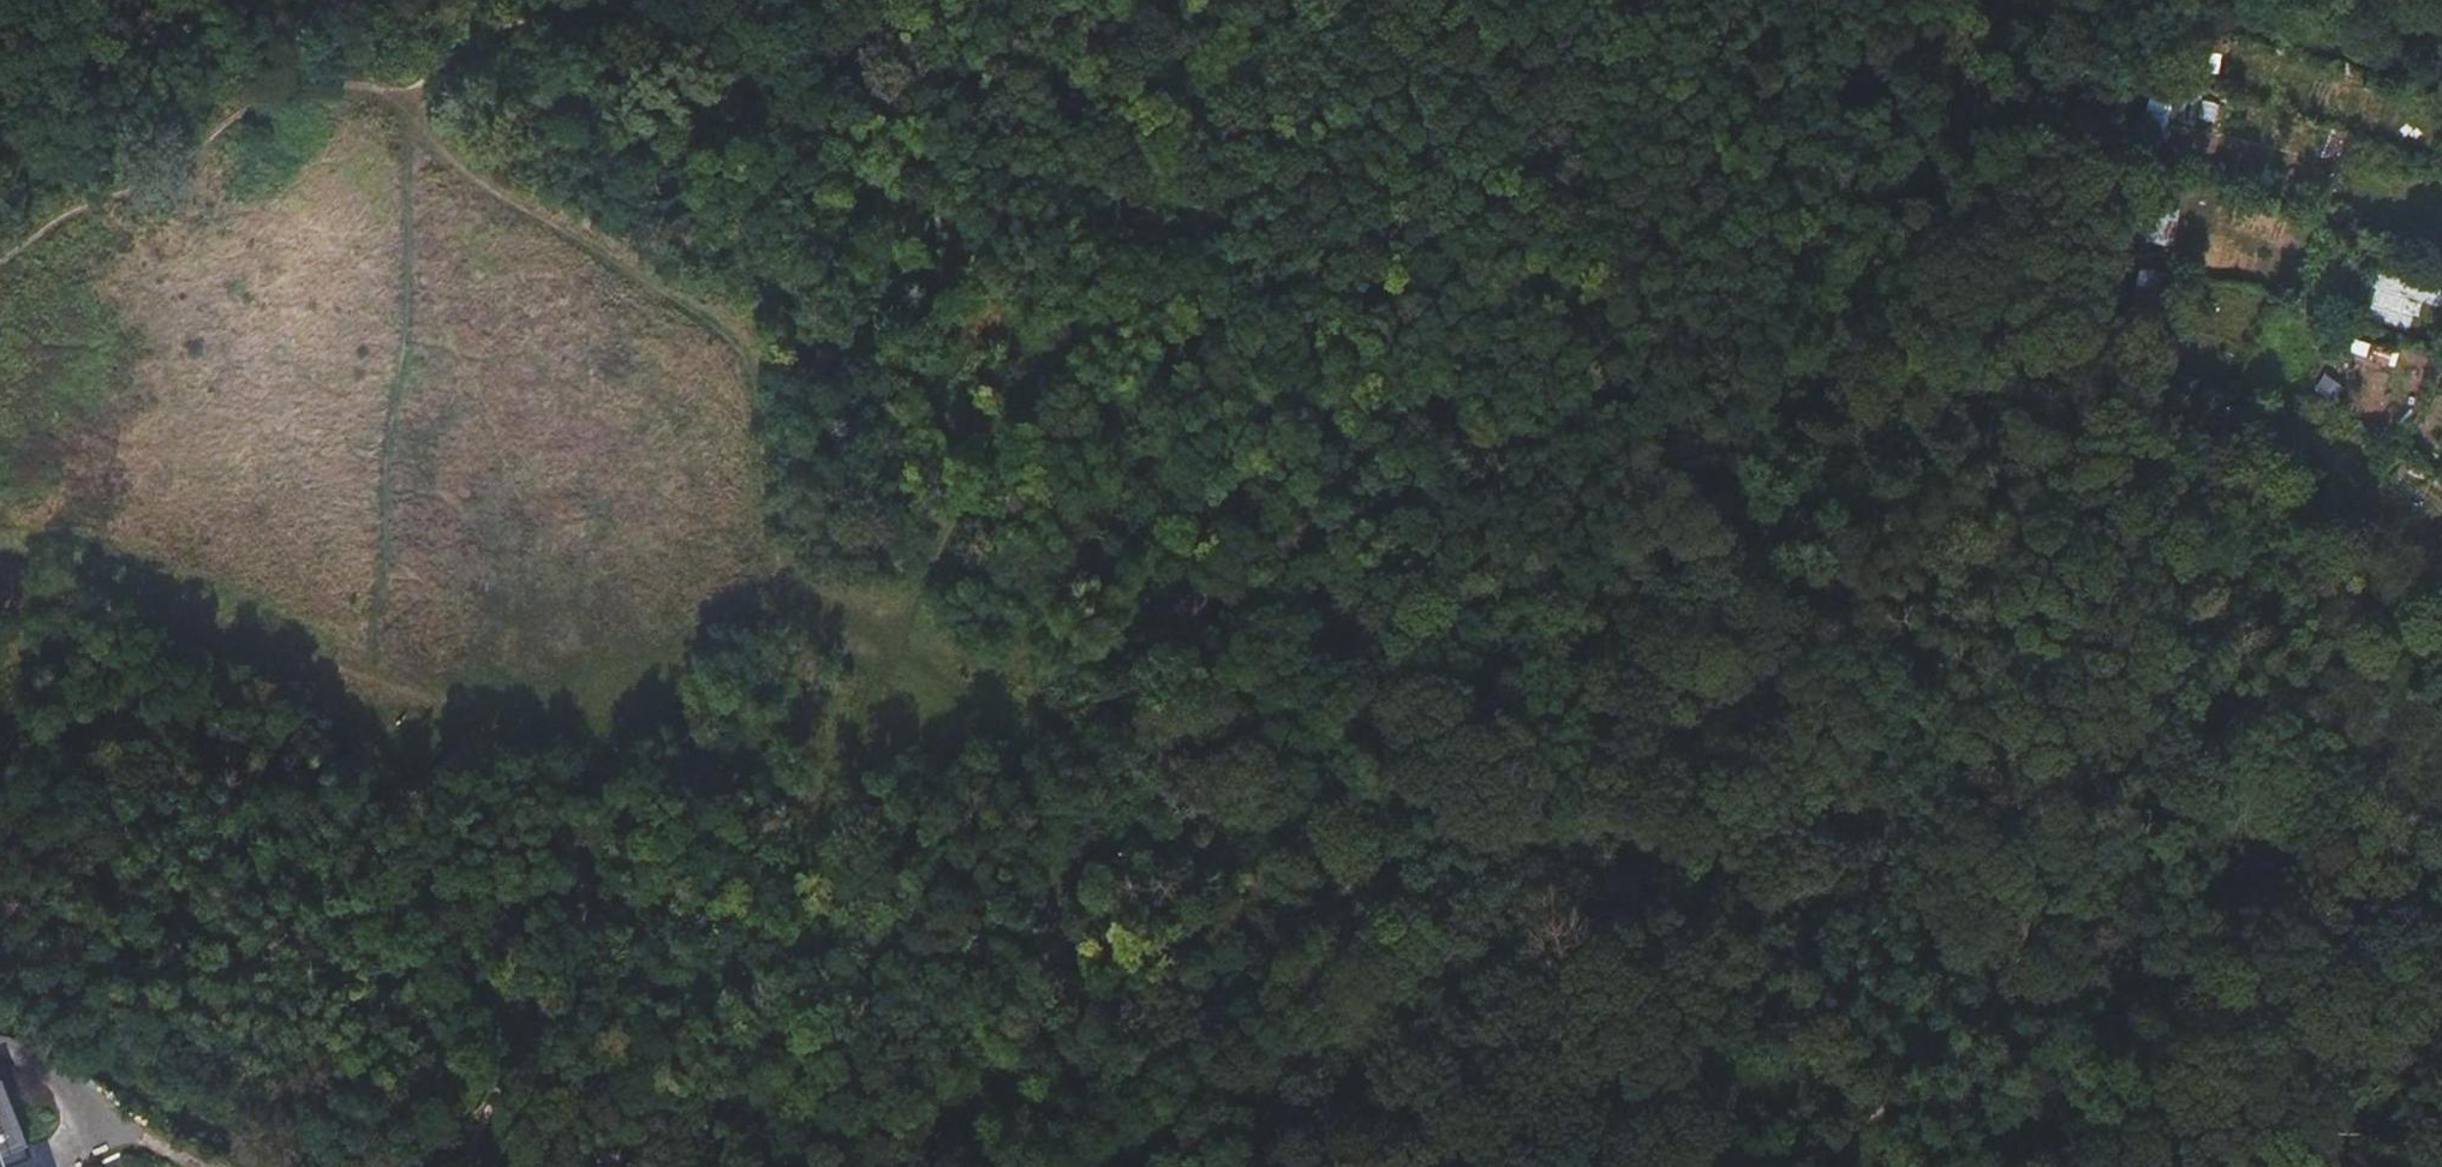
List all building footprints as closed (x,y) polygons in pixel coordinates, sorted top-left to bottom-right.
[(2259,91),(2268,60),(2252,55),(2243,87),(2259,91)] [(2353,355),(2394,364),(2397,349),(2356,340),(2353,355)] [(2324,374),(2315,390),(2336,402),(2345,386),(2324,374)] [(17,1144),(0,1104),(0,1151),(17,1144)]
